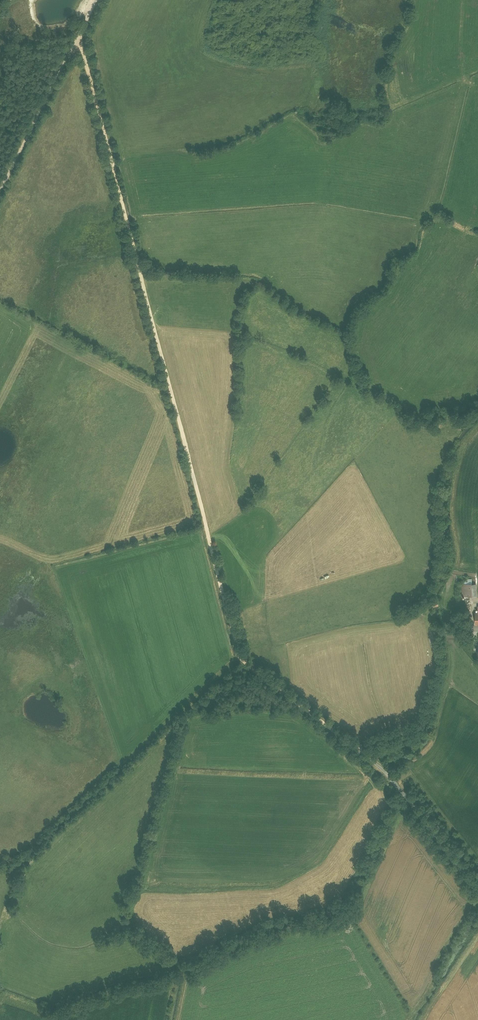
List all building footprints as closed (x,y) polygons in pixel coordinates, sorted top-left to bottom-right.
[(75,382),(64,389),(70,398),(81,391),(75,382)] [(476,584),(464,584),(464,596),(476,596),(476,584)]
